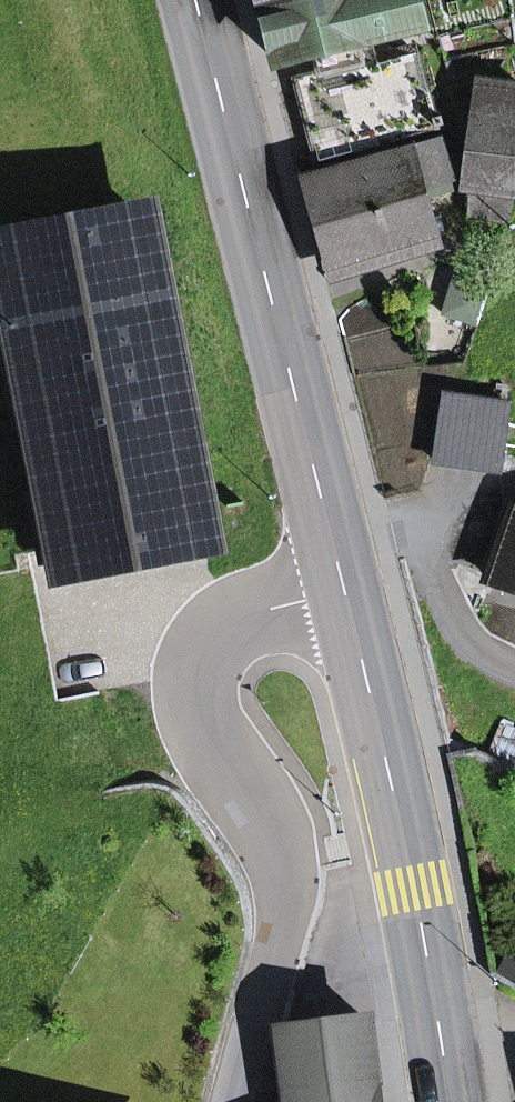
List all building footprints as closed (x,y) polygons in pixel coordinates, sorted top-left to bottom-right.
[(263,9),(299,0),(261,0),(263,9)] [(263,9),(277,63),(315,53),(320,74),(366,62),(360,41),(425,24),(419,0),(299,0),(263,9)] [(417,53),(367,66),(366,62),(320,74),(298,79),(319,161),(437,129),(417,53)] [(468,187),(475,188),(514,194),(514,188),(514,90),(484,85),(468,187)] [(311,179),(336,269),(436,238),(420,186),(450,176),(442,143),(311,179)] [(475,188),(471,213),(507,220),(514,194),(475,188)] [(144,221),(2,247),(61,546),(62,548),(64,561),(65,564),(158,546),(202,537),(205,536),(144,221)] [(445,395),(435,462),(498,471),(508,405),(445,395)] [(489,578),(514,587),(514,504),(489,578)] [(366,1019),(277,1029),(287,1101),(377,1101),(366,1019)]
